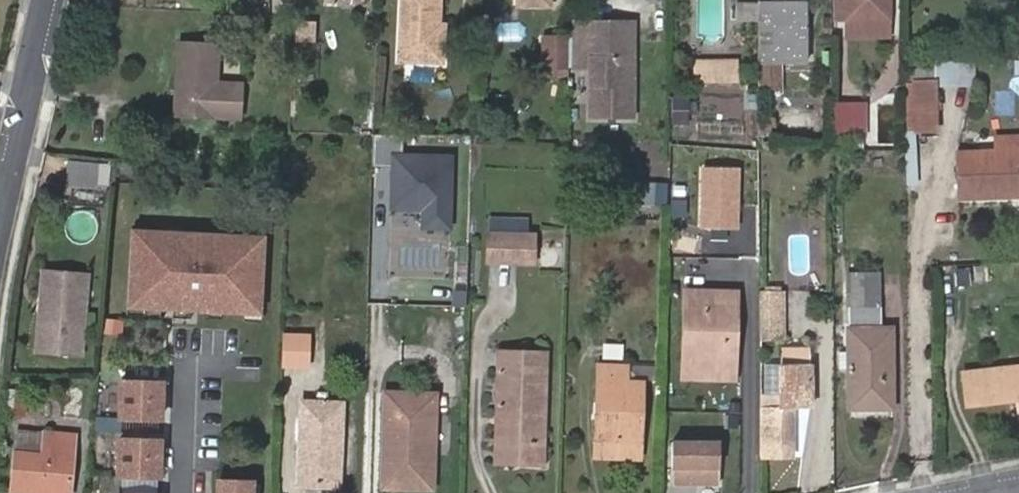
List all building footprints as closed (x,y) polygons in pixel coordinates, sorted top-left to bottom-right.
[(427,62),(429,0),(400,0),(398,60),(427,62)] [(427,62),(443,62),(444,36),(439,36),(440,23),(440,0),(429,0),(427,62)] [(760,1),(760,90),(784,90),(784,72),(784,63),(808,63),(807,30),(807,0),(793,0),(760,1)] [(851,0),(841,0),(841,16),(851,16),(851,0)] [(851,16),(851,35),(894,35),(894,0),(851,0),(851,16)] [(591,68),(591,20),(575,20),(575,67),(591,68)] [(618,21),(591,20),(591,68),(590,119),(635,120),(636,56),(617,56),(618,21)] [(617,56),(636,56),(637,21),(618,21),(617,56)] [(817,30),(807,30),(808,63),(784,63),(784,72),(817,72),(817,30)] [(542,67),(568,69),(569,34),(543,35),(542,67)] [(185,94),(184,114),(240,118),(242,83),(217,81),(220,45),(179,43),(177,93),(185,94)] [(938,59),(938,85),(975,86),(975,60),(938,59)] [(694,85),(730,85),(730,64),(694,65),(694,85)] [(730,64),(730,85),(739,84),(739,64),(730,64)] [(936,80),(913,80),(914,130),(937,130),(936,80)] [(175,114),(184,114),(185,94),(177,93),(175,114)] [(673,124),(688,122),(685,93),(670,95),(673,124)] [(867,103),(834,103),(834,135),(867,136),(867,103)] [(918,130),(908,130),(903,184),(914,185),(918,130)] [(451,227),(453,154),(404,153),(404,131),(375,131),(374,135),(374,162),(394,163),(392,205),(424,206),(423,226),(451,227)] [(995,151),(1018,150),(1018,134),(994,135),(995,151)] [(849,149),(863,149),(863,138),(849,138),(849,149)] [(961,198),(1018,197),(1018,150),(995,151),(962,151),(961,198)] [(109,185),(111,165),(69,160),(67,185),(98,187),(98,183),(109,185)] [(741,227),(740,169),(705,169),(705,227),(741,227)] [(666,204),(666,184),(636,183),(636,203),(666,204)] [(686,194),(673,194),(673,206),(686,206),(686,194)] [(97,217),(74,211),(67,235),(91,241),(97,217)] [(490,218),(489,231),(528,232),(528,219),(490,218)] [(263,309),(267,235),(133,227),(129,302),(263,309)] [(489,231),(488,262),(536,265),(537,232),(528,232),(489,231)] [(990,279),(988,265),(975,266),(975,280),(990,279)] [(44,270),(42,287),(86,290),(87,274),(44,270)] [(879,274),(852,275),(851,406),(894,406),(893,324),(879,325),(879,274)] [(86,290),(42,287),(38,351),(82,354),(86,290)] [(685,365),(735,367),(737,293),(687,292),(685,365)] [(784,292),(761,292),(761,297),(761,339),(784,339),(784,292)] [(122,336),(125,319),(106,316),(103,333),(122,336)] [(311,333),(285,332),(284,365),(310,366),(311,333)] [(623,358),(624,344),(603,342),(602,356),(623,358)] [(536,409),(545,409),(547,352),(502,351),(498,450),(534,451),(536,409)] [(761,408),(761,456),(794,455),(793,408),(806,408),(806,363),(781,363),(782,408),(761,408)] [(602,424),(597,424),(596,438),(641,440),(643,382),(627,381),(628,365),(599,364),(597,409),(603,409),(602,424)] [(734,379),(735,367),(685,365),(685,378),(734,379)] [(968,403),(1018,397),(1018,366),(965,372),(968,403)] [(163,416),(164,380),(124,379),(122,415),(163,416)] [(65,414),(82,415),(84,387),(68,386),(65,414)] [(8,415),(25,417),(28,390),(10,388),(8,415)] [(425,412),(434,412),(435,394),(388,392),(385,485),(432,487),(432,466),(423,466),(425,412)] [(299,483),(338,485),(341,403),(303,402),(299,483)] [(544,463),(545,409),(536,409),(534,451),(498,450),(498,462),(544,463)] [(432,466),(434,412),(425,412),(423,466),(432,466)] [(48,492),(72,492),(76,433),(19,428),(13,490),(48,492)] [(161,474),(162,438),(122,437),(121,473),(161,474)] [(720,482),(721,441),(664,439),(662,481),(720,482)] [(114,475),(113,488),(156,490),(156,477),(114,475)] [(255,480),(221,479),(221,492),(254,492),(255,480)]
